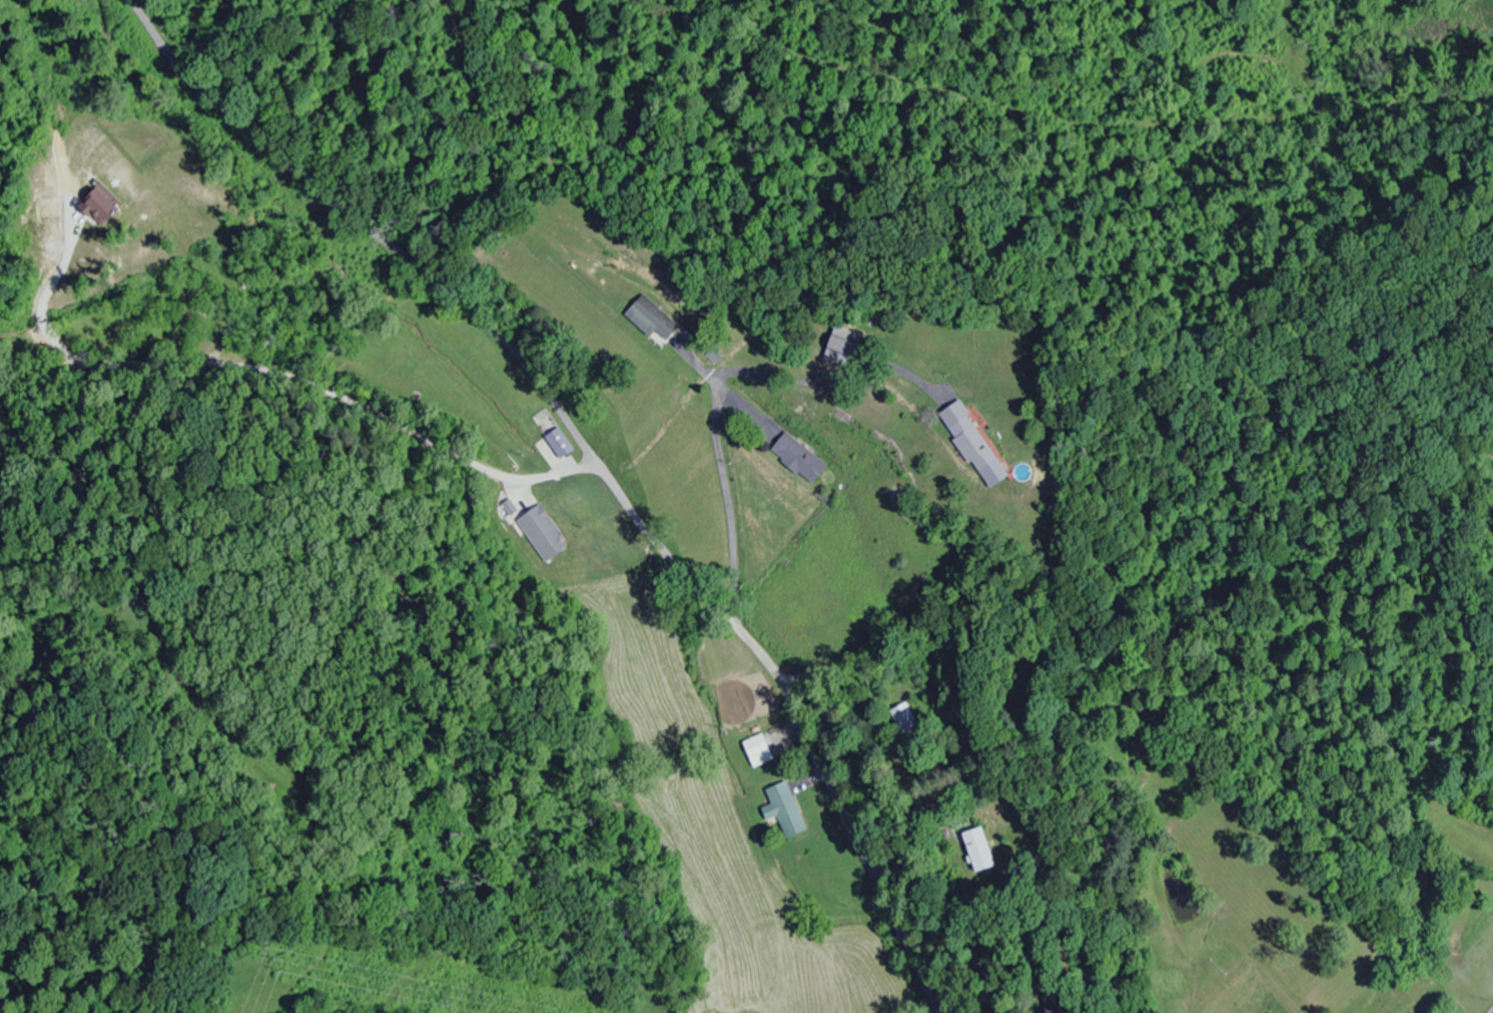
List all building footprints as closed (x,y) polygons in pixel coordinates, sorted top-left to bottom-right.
[(654,331),(665,342),(679,327),(642,292),(623,313),(648,337),(654,331)] [(822,358),(852,367),(859,345),(829,335),(822,358)] [(1008,475),(966,414),(946,428),(987,489),(1008,475)] [(812,484),(827,464),(784,431),(769,450),(812,484)] [(545,563),(569,547),(542,506),(518,521),(545,563)] [(888,711),(902,737),(920,728),(906,701),(888,711)] [(773,758),(760,733),(741,742),(753,768),(773,758)] [(786,781),(765,789),(784,838),(805,830),(786,781)] [(960,833),(973,872),(993,865),(980,826),(960,833)]
